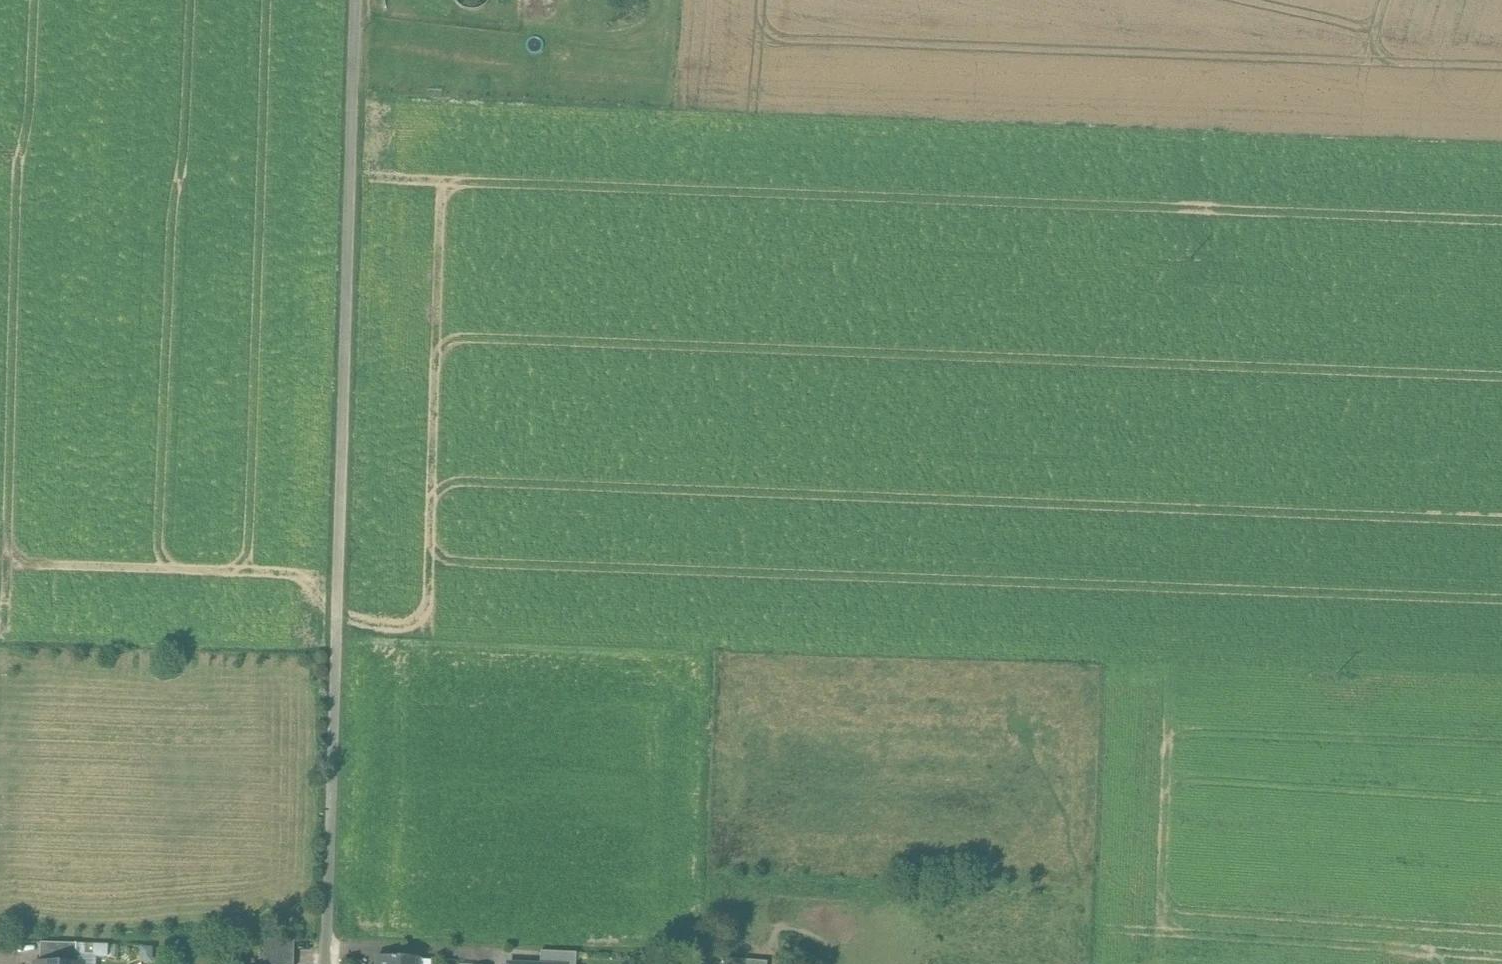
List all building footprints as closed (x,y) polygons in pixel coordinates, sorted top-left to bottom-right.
[(265,940),(265,963),(294,963),(294,941),(265,940)] [(41,943),(40,963),(76,963),(77,945),(41,943)] [(447,953),(447,963),(469,963),(469,954),(447,953)]
